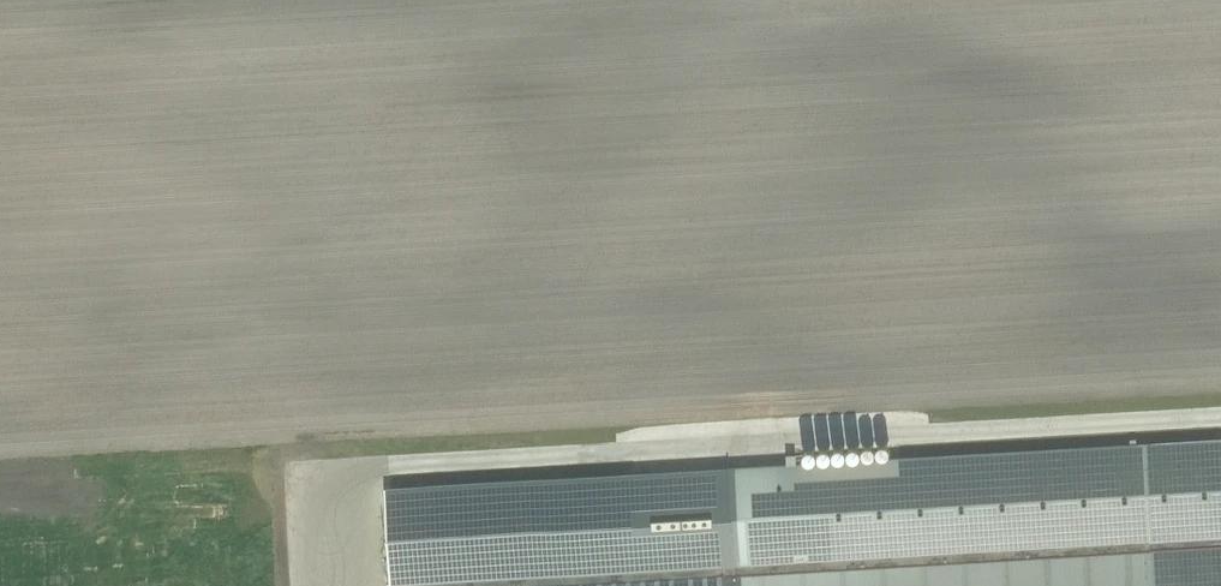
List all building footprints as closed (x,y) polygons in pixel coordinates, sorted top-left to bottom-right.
[(724,468),(731,585),(1220,585),(1220,439),(724,468)]
